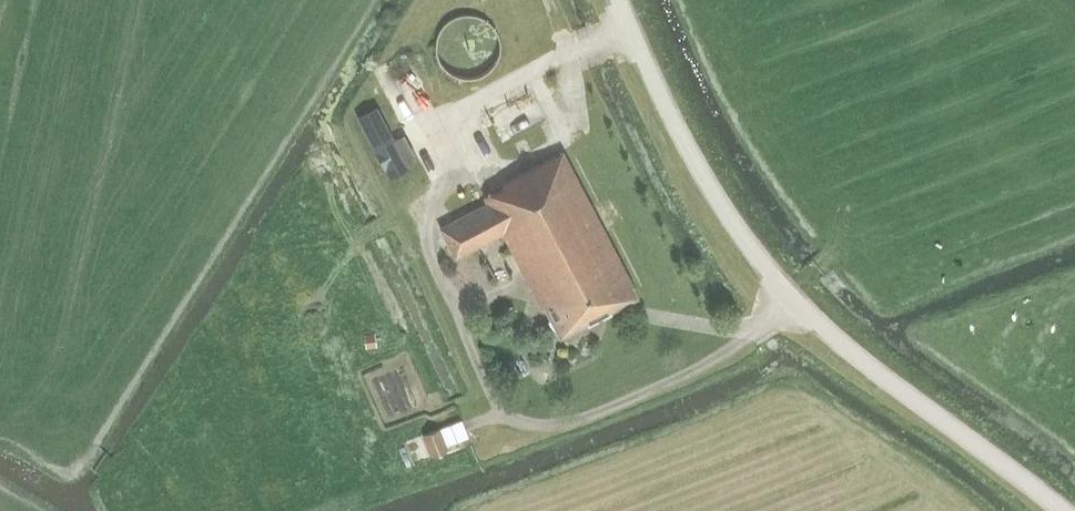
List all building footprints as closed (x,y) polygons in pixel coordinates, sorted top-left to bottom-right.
[(394,143),(376,109),(358,119),(385,169),(413,154),(404,137),(394,143)] [(633,287),(562,151),(502,183),(503,186),(484,196),(487,203),(440,227),(455,257),(503,232),(543,310),(548,307),(551,314),(549,315),(556,329),(559,328),(561,333),(583,321),(585,324),(612,309),(611,307),(633,295),(630,288),(633,287)] [(462,420),(441,429),(422,435),(430,457),(449,450),(447,445),(469,437),(462,420)]
